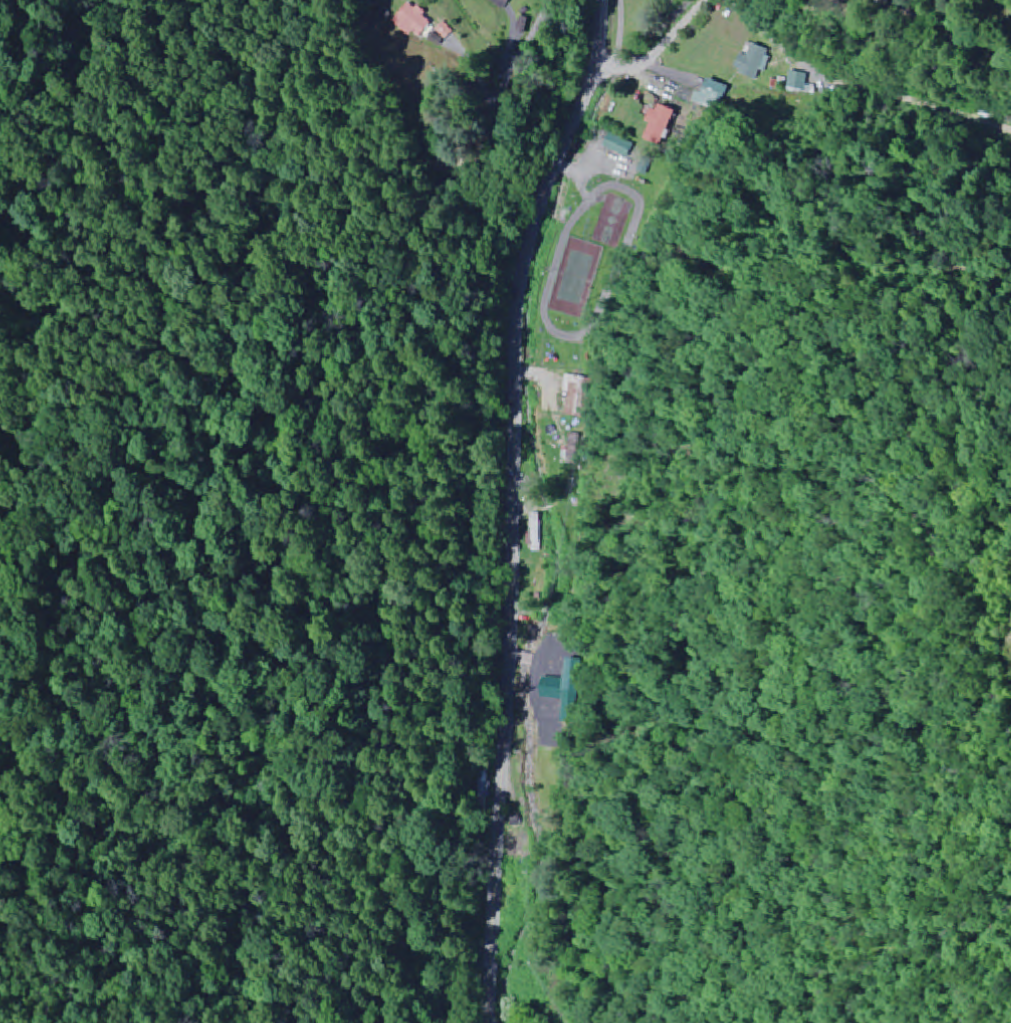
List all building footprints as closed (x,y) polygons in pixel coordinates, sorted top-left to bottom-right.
[(418,33),(424,40),(442,23),(419,0),(396,22),(412,39),(418,33)] [(516,13),(525,0),(498,0),(516,13)] [(769,50),(749,43),(738,73),(757,80),(769,50)]
